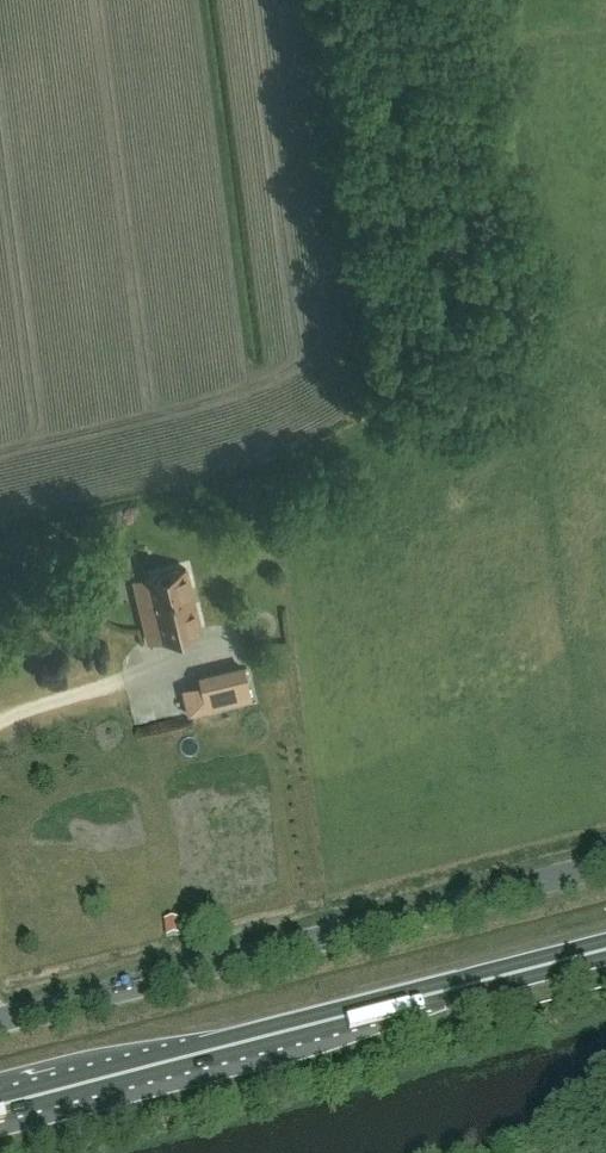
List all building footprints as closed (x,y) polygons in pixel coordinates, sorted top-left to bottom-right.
[(149,641),(201,629),(186,568),(145,578),(149,598),(139,600),(149,641)] [(189,714),(207,710),(201,685),(183,689),(189,714)] [(179,934),(177,919),(163,921),(165,937),(179,934)]
